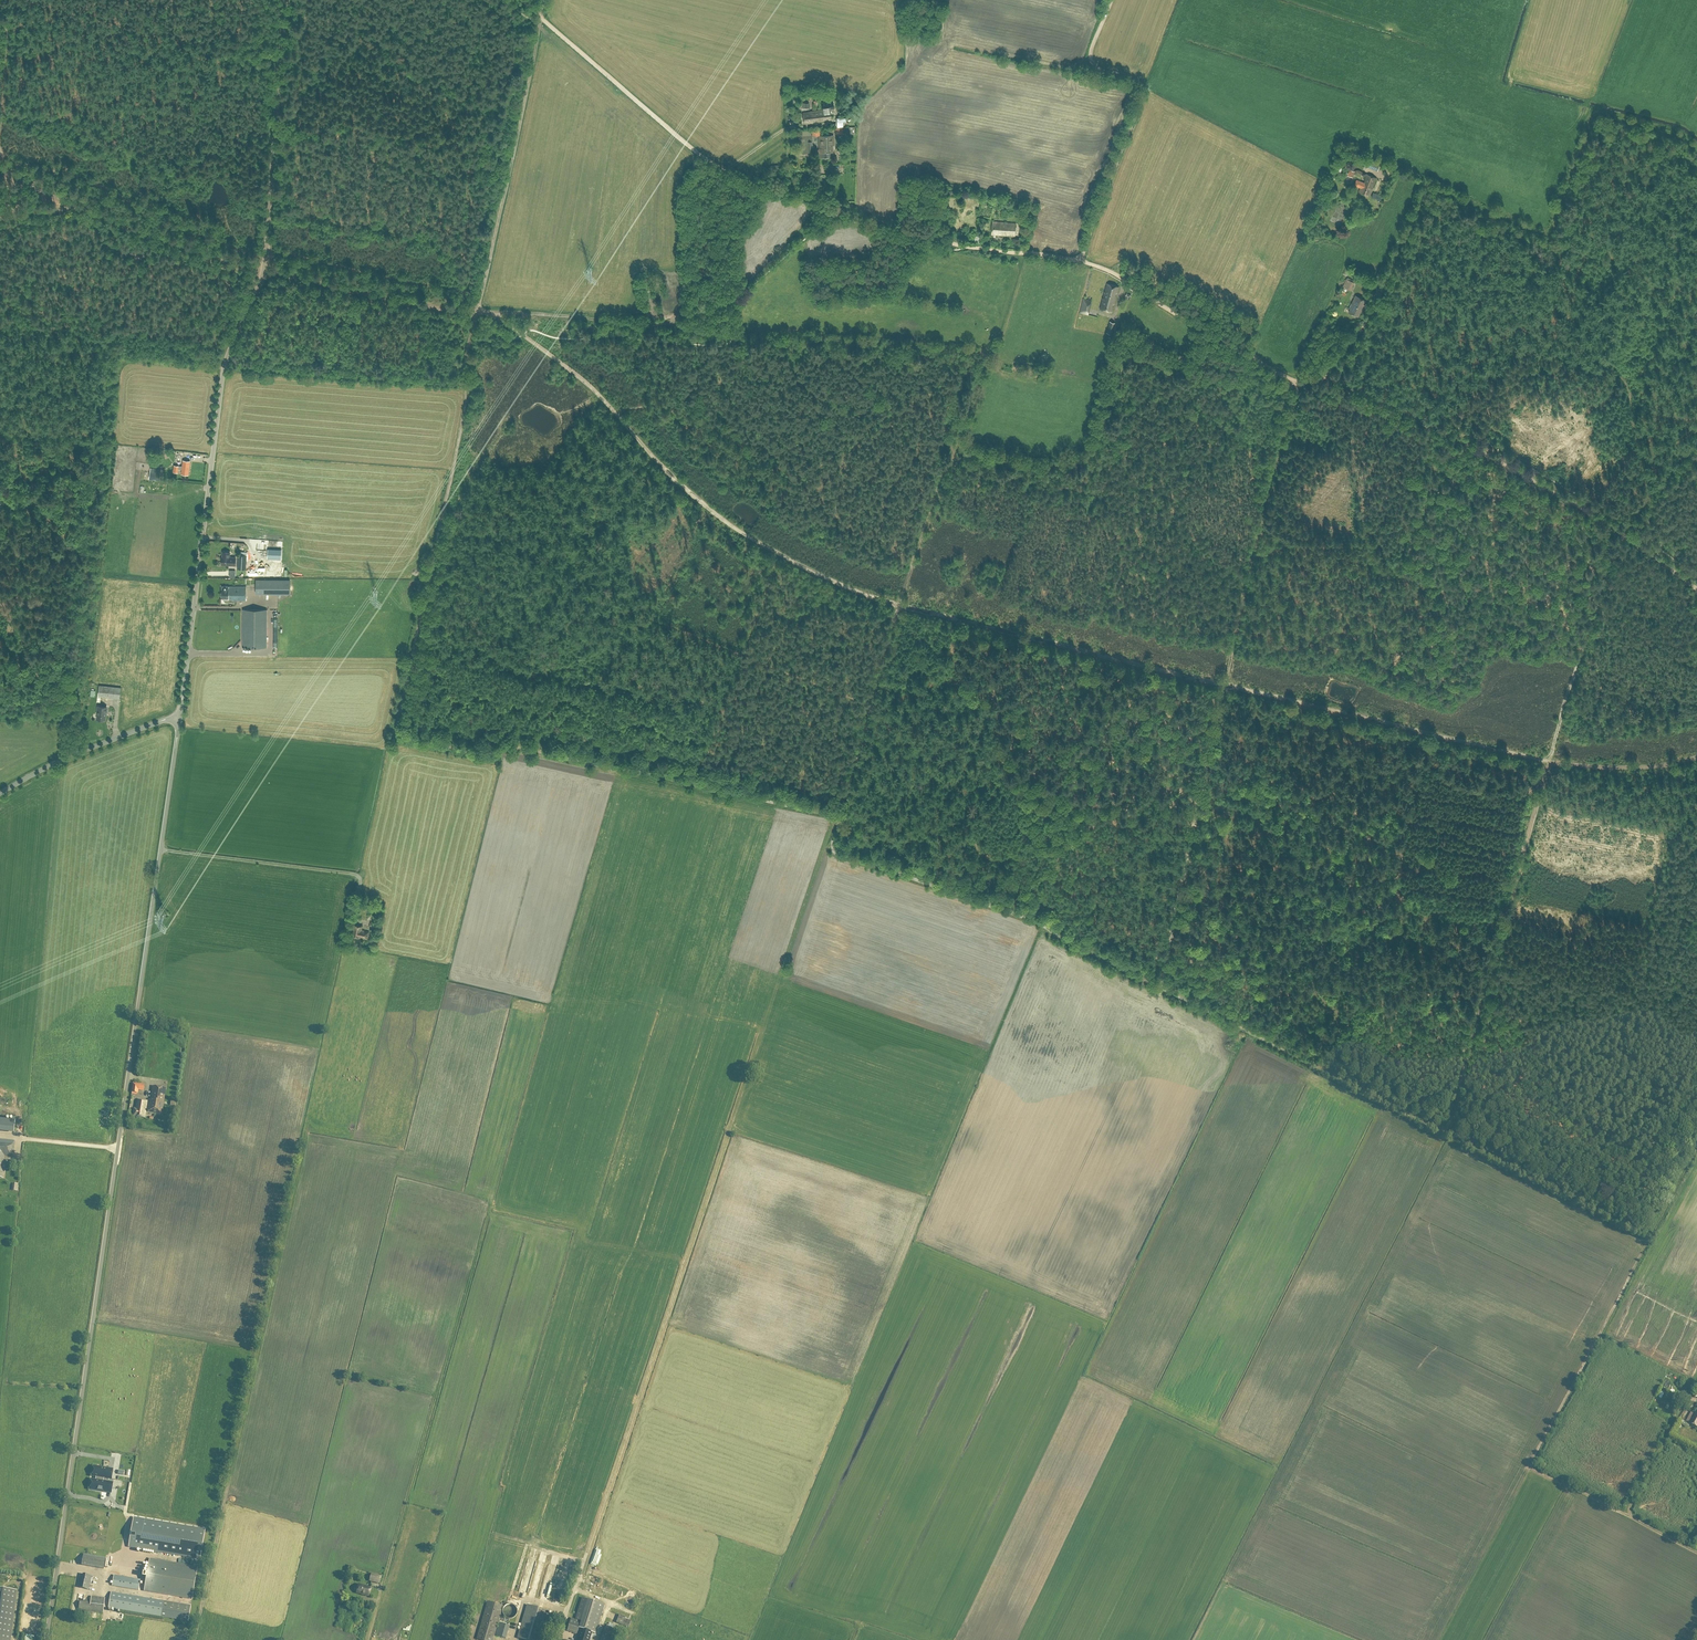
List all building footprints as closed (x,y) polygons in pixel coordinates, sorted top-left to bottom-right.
[(810,112),(802,113),(803,124),(812,123),(811,121),(831,119),(829,109),(810,111),(810,112)] [(811,135),(800,136),(800,145),(802,145),(802,151),(799,151),(802,151),(802,152),(812,151),(811,135)] [(833,149),(832,135),(818,136),(818,148),(819,148),(819,150),(818,150),(818,157),(830,156),(829,151),(832,151),(832,149),(833,149)] [(1380,163),(1368,158),(1365,165),(1377,170),(1380,163)] [(1360,187),(1359,192),(1369,196),(1376,178),(1366,174),(1364,180),(1365,181),(1364,182),(1363,182),(1363,183),(1358,181),(1356,186),(1360,187)] [(1360,204),(1364,200),(1360,196),(1356,200),(1360,204)] [(991,234),(1015,235),(1015,223),(992,222),(991,234)] [(1346,279),(1343,286),(1350,290),(1354,282),(1346,279)] [(1103,297),(1115,300),(1116,296),(1115,296),(1116,293),(1117,293),(1119,287),(1107,284),(1103,297)] [(1349,312),(1358,316),(1361,309),(1362,309),(1363,307),(1366,301),(1354,296),(1351,303),(1348,308),(1350,309),(1349,312)] [(1114,304),(1115,300),(1103,297),(1100,309),(1111,312),(1113,307),(1112,307),(1113,304),(1114,304)] [(1088,314),(1091,301),(1083,299),(1080,312),(1088,314)] [(1115,323),(1110,321),(1107,332),(1112,334),(1115,323)] [(188,474),(189,461),(182,460),(181,466),(178,466),(174,465),(173,472),(177,472),(178,469),(181,469),(181,474),(188,474)] [(149,478),(159,479),(160,469),(151,467),(149,478)] [(281,549),(267,549),(267,558),(281,558),(281,549)] [(229,557),(229,552),(222,551),(222,556),(221,564),(235,565),(235,557),(229,557)] [(246,569),(246,555),(237,555),(237,568),(246,569)] [(290,558),(257,558),(257,571),(248,571),(248,577),(290,578),(290,558)] [(290,579),(256,579),(256,594),(290,594),(290,579)] [(246,600),(246,587),(246,586),(233,586),(222,586),(222,589),(221,589),(221,598),(222,598),(223,599),(225,599),(226,598),(232,598),(232,600),(246,600)] [(267,647),(267,609),(242,609),(242,647),(267,647)] [(119,698),(120,687),(99,685),(98,696),(119,698)] [(106,715),(106,712),(106,706),(97,705),(96,714),(97,714),(96,720),(105,721),(105,715),(106,715)] [(352,924),(350,935),(359,937),(366,938),(368,931),(360,930),(361,926),(352,924)] [(143,1091),(143,1085),(133,1084),(131,1093),(135,1093),(137,1094),(138,1091),(143,1091)] [(160,1112),(163,1088),(154,1087),(152,1102),(149,1101),(148,1111),(160,1112)] [(144,1118),(146,1101),(137,1100),(135,1111),(133,1111),(132,1116),(144,1118)] [(0,1119),(0,1131),(14,1133),(15,1121),(0,1119)] [(14,1142),(0,1140),(0,1179),(2,1179),(4,1160),(9,1160),(10,1157),(12,1157),(14,1142)] [(1689,1424),(1696,1428),(1696,1405),(1693,1414),(1694,1414),(1689,1424)] [(111,1479),(112,1470),(103,1468),(103,1469),(100,1468),(94,1467),(92,1476),(95,1477),(95,1480),(91,1480),(90,1489),(95,1490),(95,1491),(99,1491),(100,1491),(107,1492),(108,1487),(112,1487),(112,1483),(103,1482),(104,1478),(111,1479)] [(205,1530),(133,1518),(128,1548),(200,1560),(205,1530)] [(542,1600),(548,1601),(559,1556),(558,1556),(559,1553),(555,1552),(545,1590),(541,1589),(539,1595),(543,1596),(542,1600)] [(103,1569),(105,1558),(83,1555),(81,1565),(103,1569)] [(191,1600),(197,1567),(149,1559),(143,1592),(191,1600)] [(88,1590),(91,1576),(82,1574),(79,1588),(88,1590)] [(370,1574),(368,1581),(378,1584),(380,1577),(370,1574)] [(67,1575),(67,1591),(77,1591),(77,1575),(67,1575)] [(534,1598),(541,1577),(536,1575),(529,1596),(534,1598)] [(138,1590),(139,1580),(114,1576),(112,1586),(138,1590)] [(357,1585),(355,1593),(367,1596),(370,1588),(357,1585)] [(17,1591),(0,1589),(0,1639),(10,1639),(17,1591)] [(187,1621),(190,1606),(111,1592),(108,1608),(114,1609),(117,1609),(187,1621)] [(102,1612),(104,1598),(91,1597),(90,1603),(79,1602),(78,1610),(102,1612)] [(574,1620),(570,1618),(566,1631),(576,1634),(578,1628),(581,1629),(591,1632),(594,1633),(604,1605),(581,1598),(574,1620)] [(476,1639),(478,1639),(492,1639),(502,1606),(487,1602),(476,1639)] [(502,1609),(502,1612),(502,1614),(503,1616),(505,1618),(508,1619),(510,1619),(513,1618),(515,1616),(516,1614),(516,1612),(516,1609),(515,1607),(513,1605),(510,1604),(508,1604),(505,1605),(503,1607),(502,1609)] [(516,1638),(522,1639),(540,1639),(549,1612),(525,1605),(516,1638)] [(505,1623),(501,1635),(506,1637),(510,1624),(505,1623)] [(607,1628),(605,1627),(599,1639),(616,1639),(619,1632),(607,1628)] [(591,1632),(581,1629),(577,1639),(589,1639),(591,1632)]
